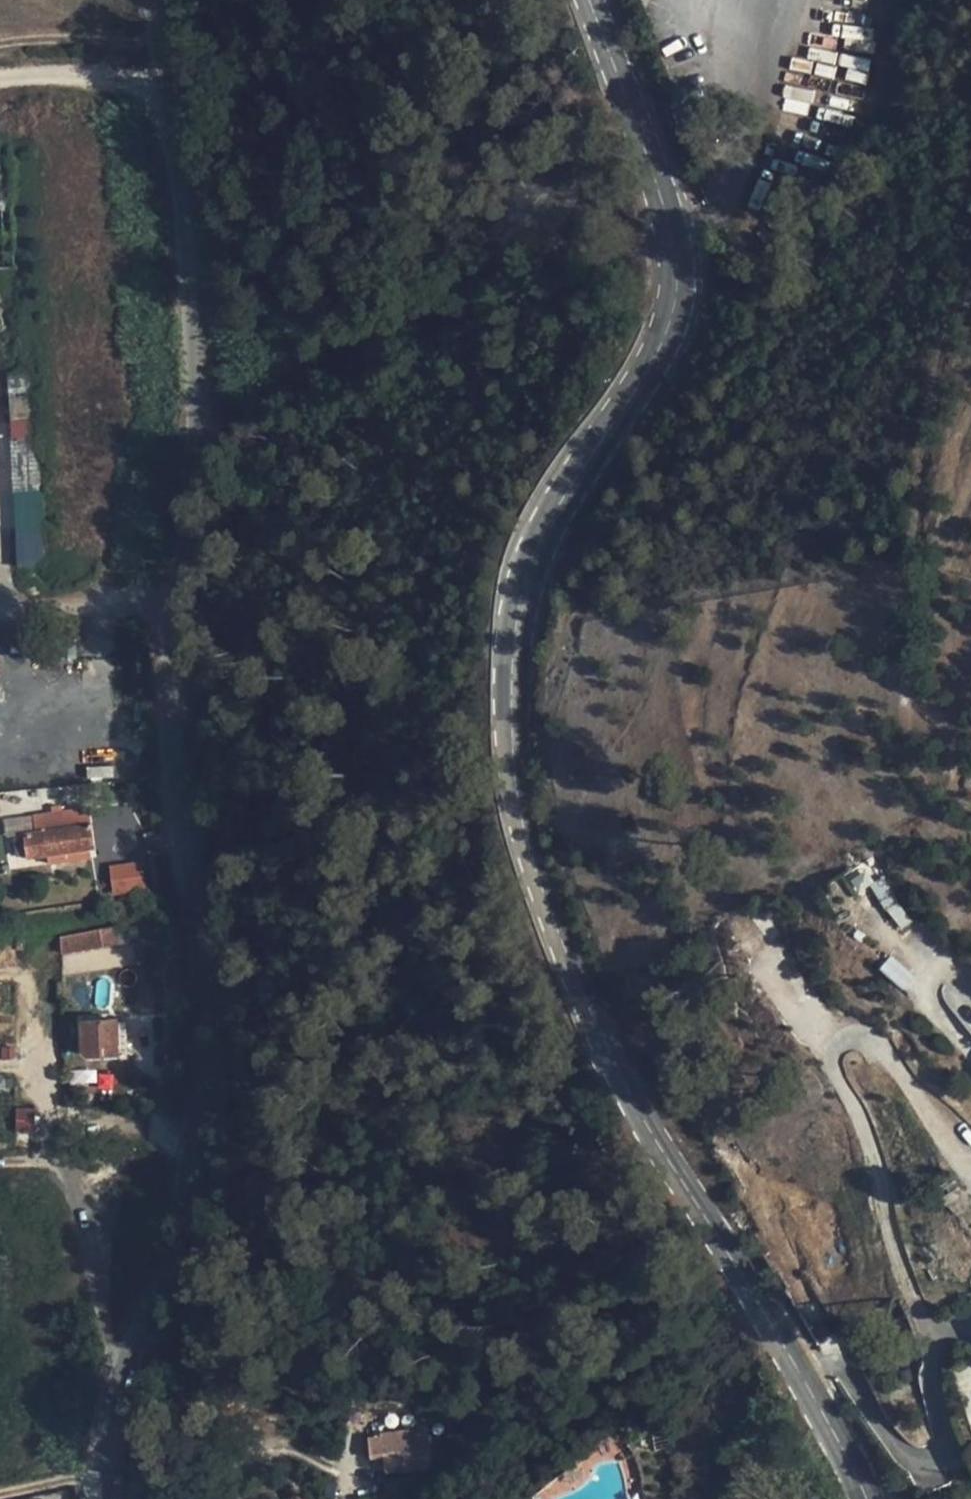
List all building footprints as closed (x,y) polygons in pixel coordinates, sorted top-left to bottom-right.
[(865,83),(869,59),(845,55),(841,79),(865,83)] [(785,85),(780,109),(808,115),(813,90),(785,85)] [(40,490),(12,492),(17,564),(45,562),(40,490)] [(28,858),(48,855),(91,849),(95,848),(89,807),(64,811),(66,827),(24,833),(28,858)] [(48,855),(49,863),(92,857),(91,849),(48,855)] [(138,861),(108,864),(111,893),(141,890),(138,861)] [(129,942),(126,924),(101,928),(104,946),(129,942)] [(117,947),(60,953),(63,973),(120,967),(117,947)] [(878,971),(906,992),(918,977),(890,955),(878,971)] [(118,1022),(83,1022),(85,1052),(86,1055),(90,1057),(119,1056),(118,1022)] [(406,1471),(431,1469),(427,1430),(382,1436),(385,1460),(404,1458),(406,1471)]
